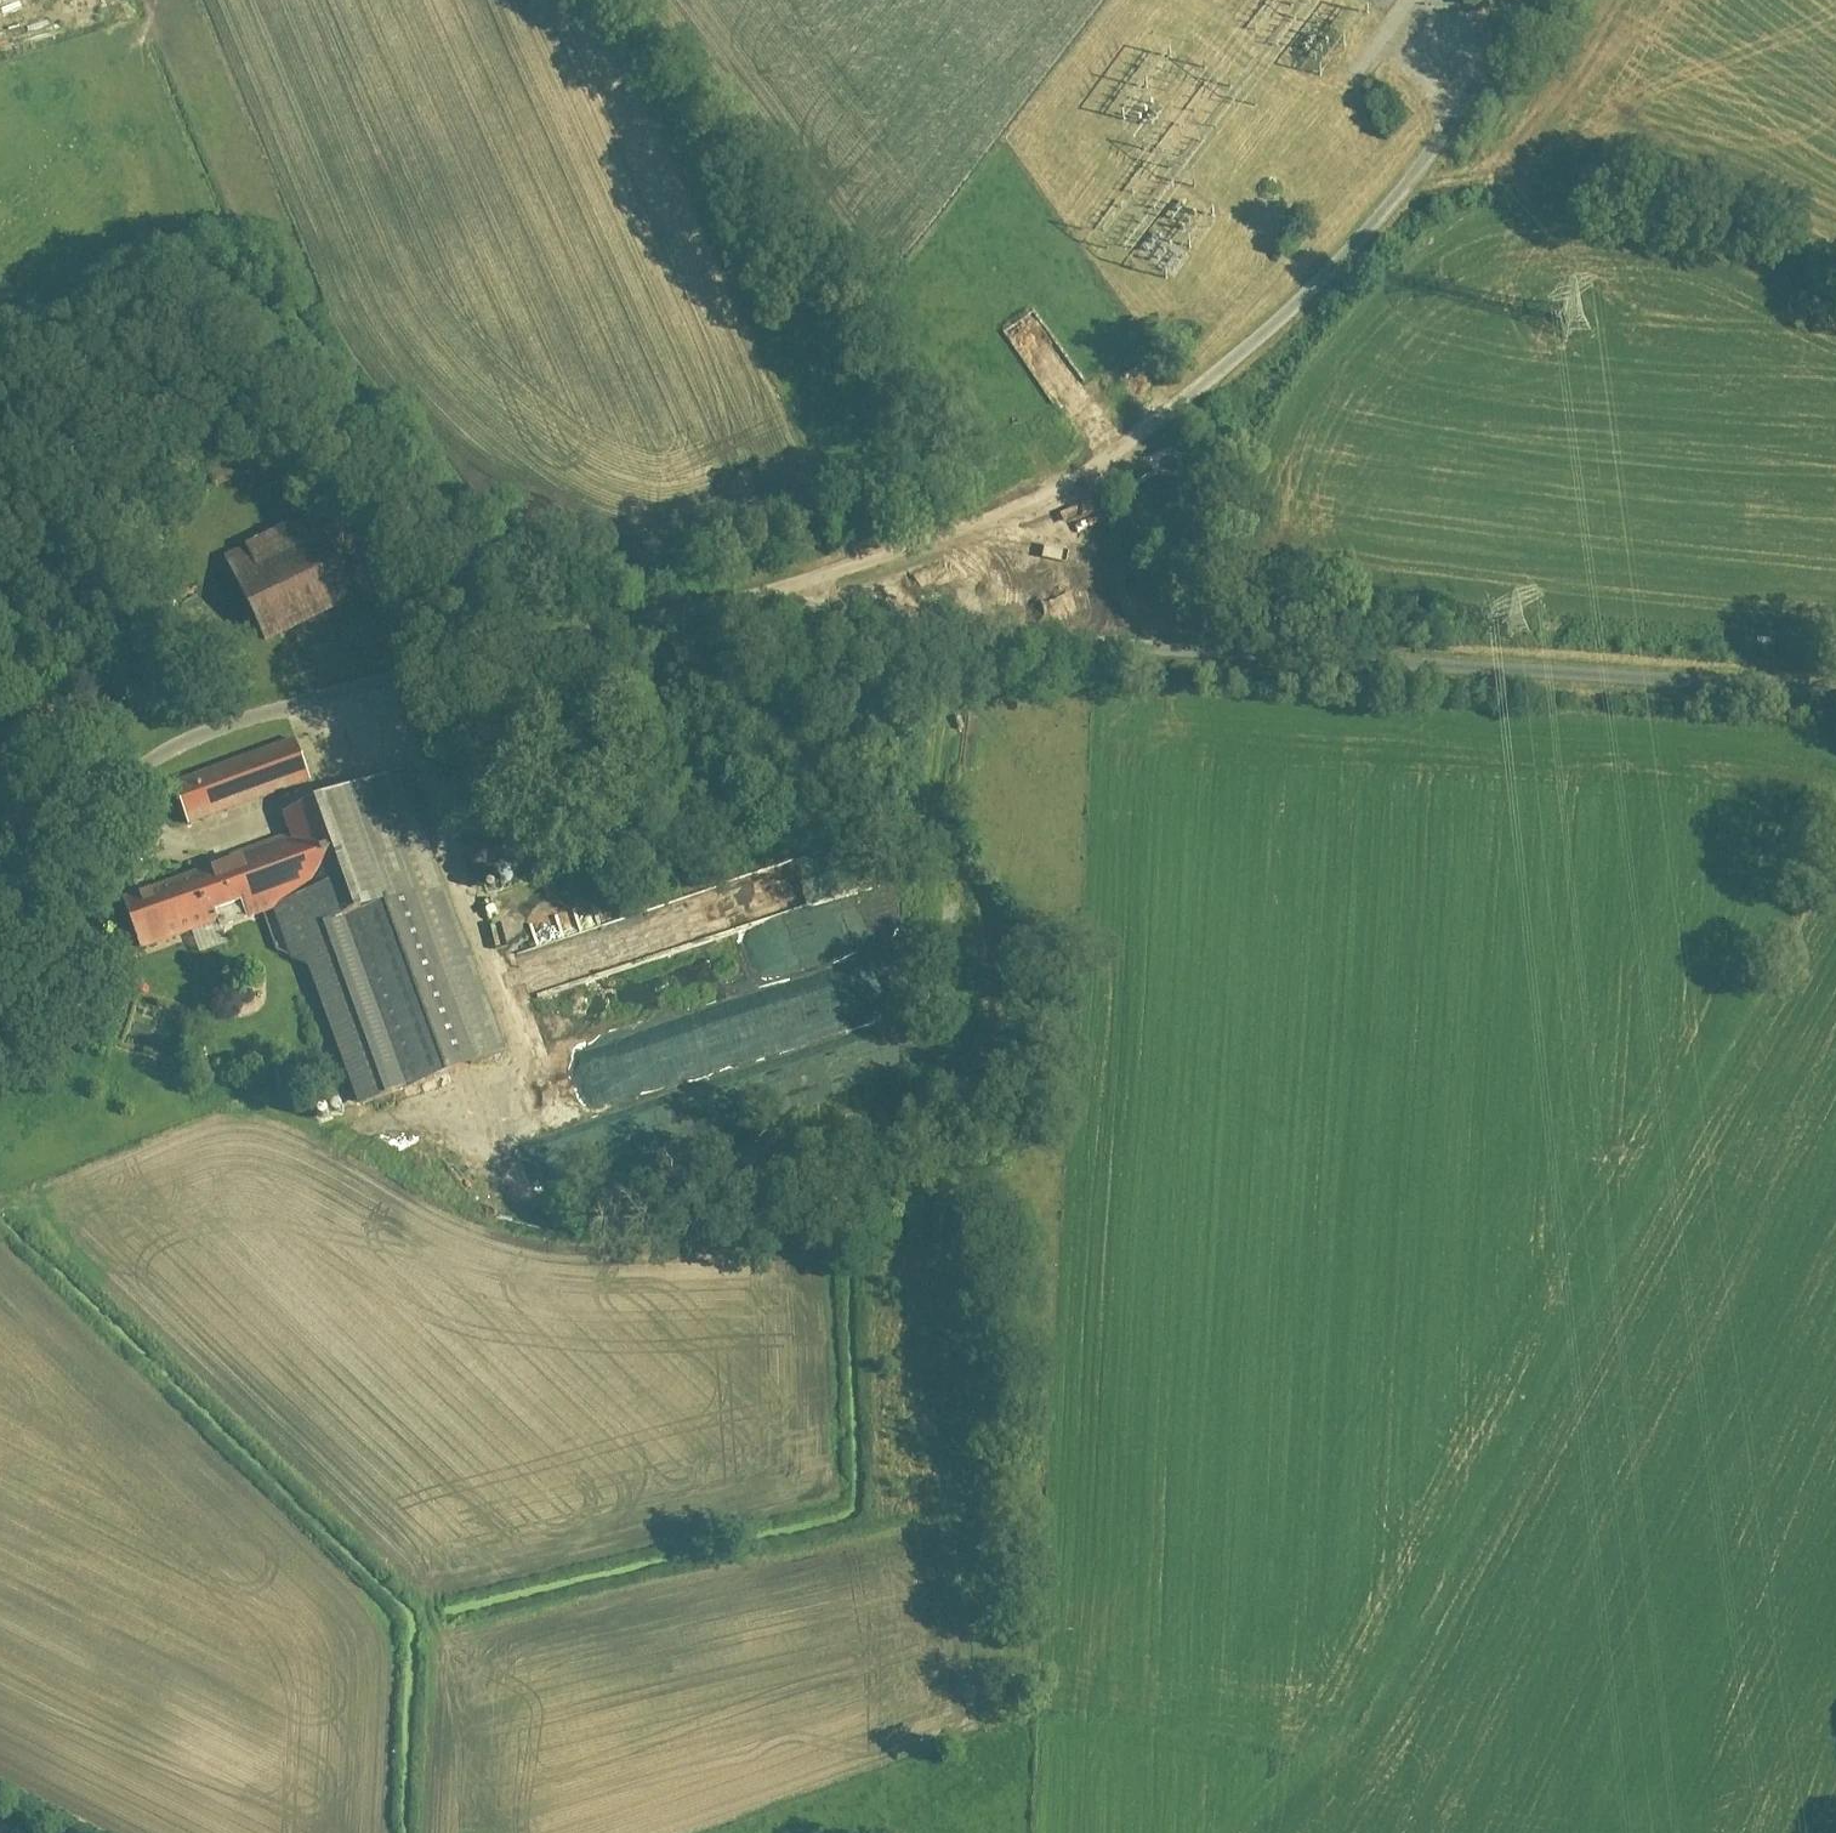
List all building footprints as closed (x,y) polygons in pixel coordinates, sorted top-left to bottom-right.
[(239,565),(272,643),(365,604),(333,526),(239,565)] [(172,792),(185,831),(316,788),(303,750),(172,792)] [(127,900),(147,960),(283,913),(349,1106),(500,1055),(406,778),(290,817),(298,842),(127,900)] [(470,851),(478,884),(539,870),(532,837),(470,851)]
